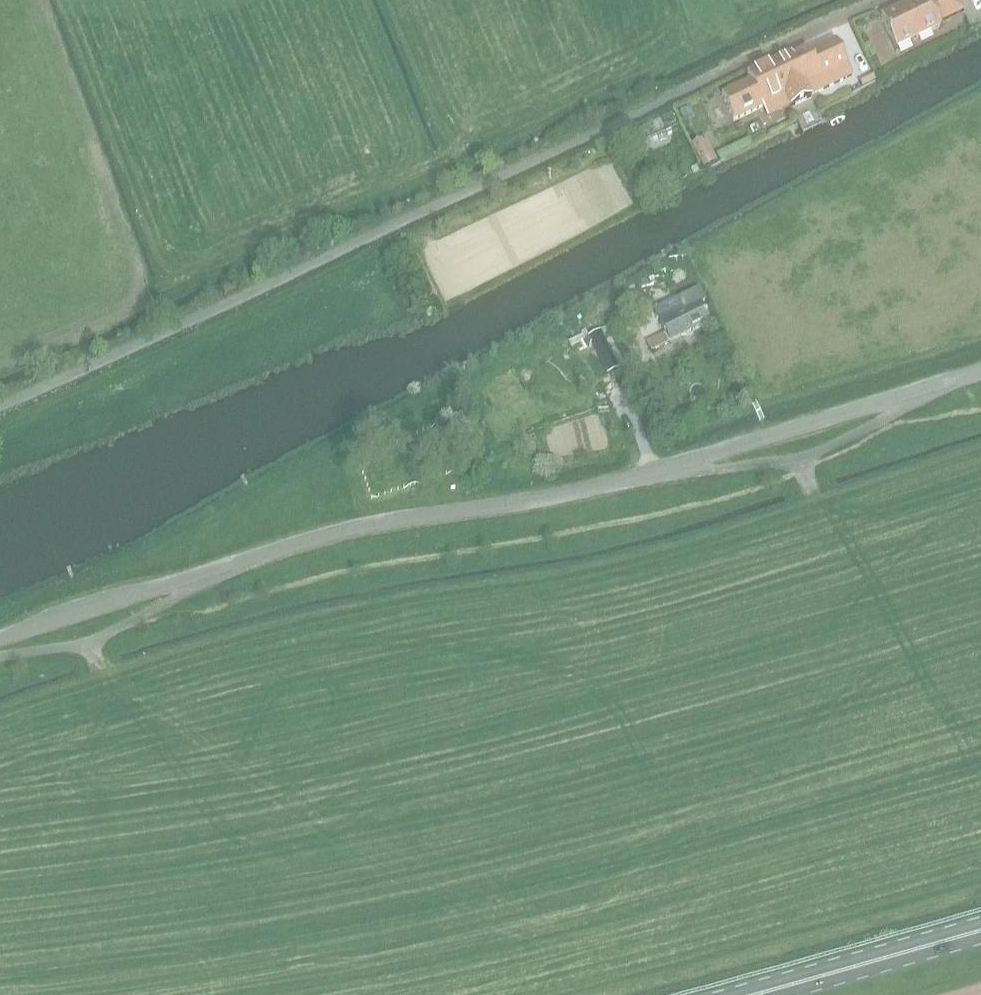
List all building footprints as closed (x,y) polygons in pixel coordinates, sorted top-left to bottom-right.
[(962,10),(957,0),(915,0),(880,16),(894,47),(939,26),(937,22),(962,10)] [(767,116),(852,75),(835,40),(794,60),(790,52),(746,74),(750,81),(722,95),(734,120),(762,106),(767,116)] [(873,73),(859,81),(862,86),(871,81),(876,79),(873,73)] [(686,105),(678,108),(682,117),(690,113),(686,105)] [(670,112),(632,129),(635,136),(673,119),(670,112)] [(703,138),(690,144),(702,169),(714,163),(703,138)] [(676,298),(652,309),(653,310),(658,321),(668,340),(708,321),(707,317),(700,303),(705,301),(698,287),(676,298)] [(646,340),(651,351),(668,342),(663,332),(646,340)] [(590,340),(606,373),(618,367),(601,334),(590,340)]
